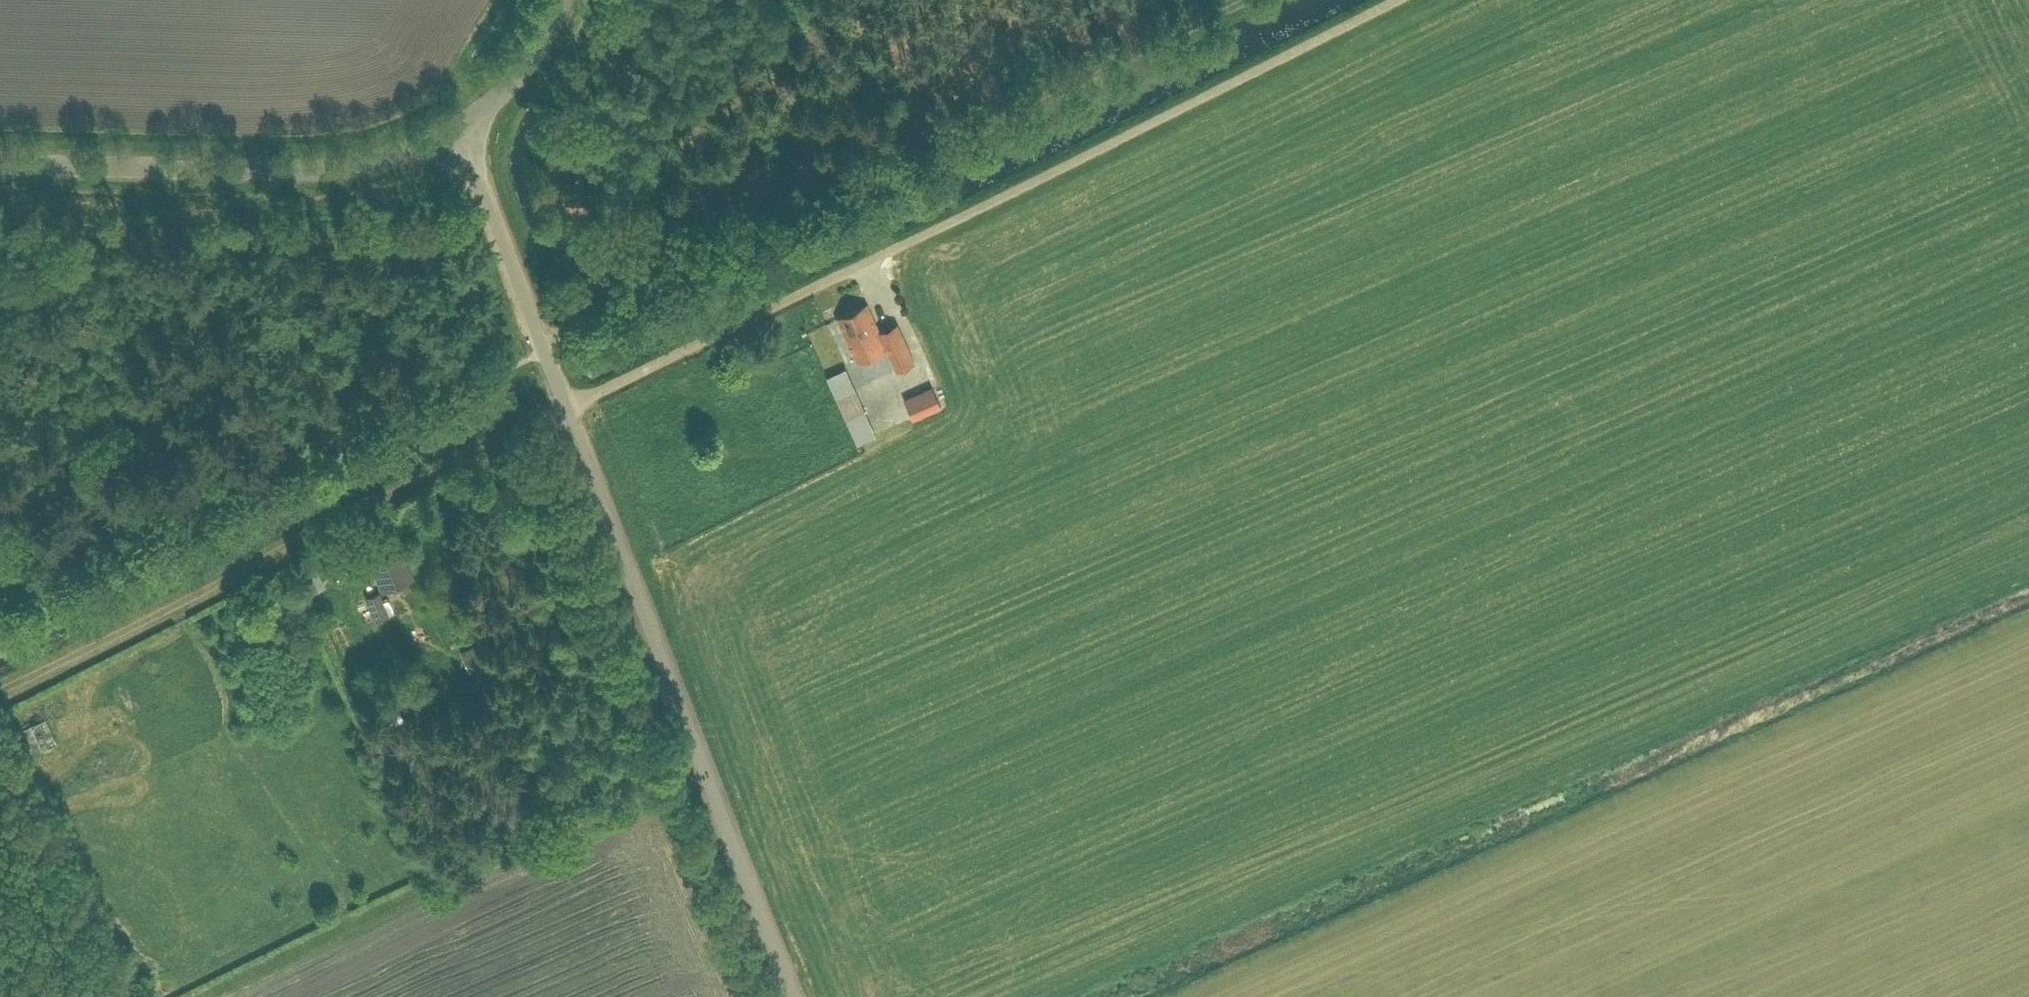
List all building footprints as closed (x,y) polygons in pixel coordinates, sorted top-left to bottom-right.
[(879,331),(866,303),(837,317),(857,360),(886,347),(896,369),(912,361),(895,324),(879,331)] [(941,406),(932,386),(904,398),(913,418),(941,406)] [(413,577),(393,532),(363,545),(382,590),(413,577)]
